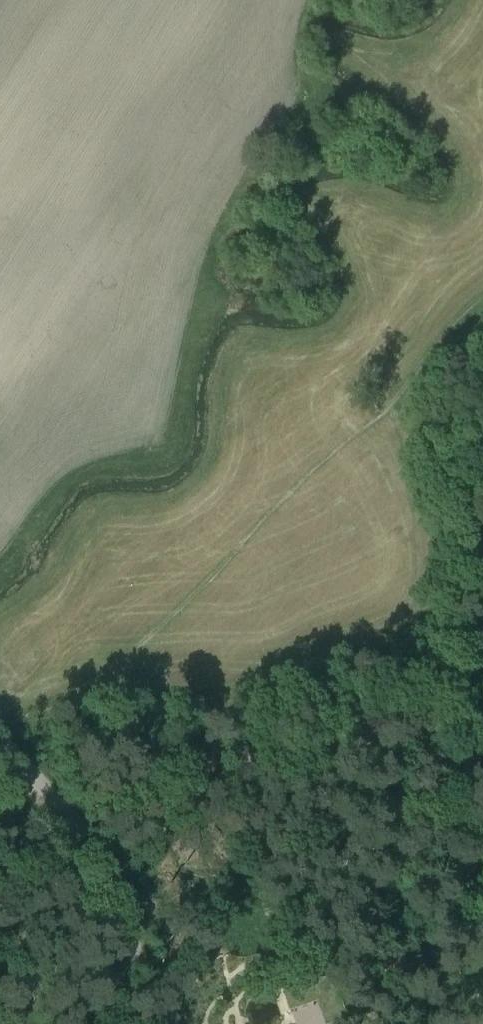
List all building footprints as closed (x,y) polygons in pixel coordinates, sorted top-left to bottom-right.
[(291,1010),(318,1000),(339,993),(333,974),(284,992),(291,1010)]
